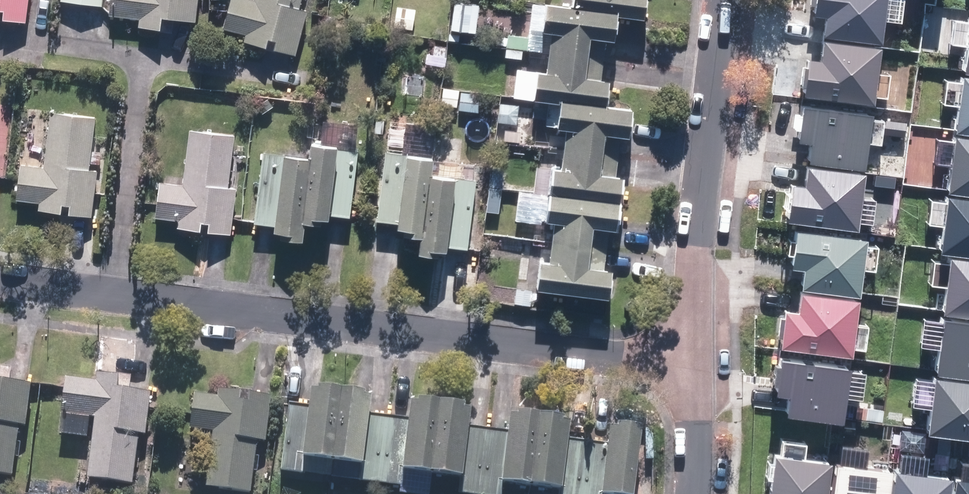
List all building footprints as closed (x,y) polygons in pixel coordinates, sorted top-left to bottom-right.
[(25,24),(26,0),(0,0),(0,22),(25,24)] [(56,5),(99,9),(100,0),(57,0),(56,5)] [(104,20),(134,22),(134,33),(154,35),(155,21),(194,24),(196,0),(105,0),(104,20)] [(249,0),(248,0),(226,0),(218,30),(241,36),(238,46),(261,52),(263,44),(269,46),(267,53),(291,59),(303,12),(294,10),(297,0),(249,0)] [(641,0),(565,0),(564,11),(536,8),(533,38),(544,40),(540,74),(512,70),(509,102),(546,107),(542,134),(556,135),(552,172),(538,171),(532,228),(545,230),(541,267),(528,265),(524,295),(607,305),(628,111),(601,108),(611,23),(638,26),(641,0)] [(812,18),(824,20),(822,39),(883,47),(887,20),(898,21),(901,0),(814,0),(812,18)] [(955,22),(951,48),(968,50),(968,23),(955,22)] [(819,60),(806,58),(801,96),(875,106),(875,101),(887,103),(890,78),(879,77),(883,49),(821,41),(819,60)] [(966,85),(946,83),(942,109),(962,112),(959,135),(968,136),(968,81),(966,80),(966,85)] [(801,106),(796,144),(809,146),(806,164),(867,173),(871,145),(882,147),(886,122),(874,121),(875,116),(801,106)] [(90,119),(45,118),(42,169),(14,168),(13,204),(35,205),(35,216),(56,216),(57,208),(64,208),(64,219),(89,220),(91,169),(89,169),(90,119)] [(435,127),(401,123),(398,156),(379,154),(371,224),(389,226),(387,242),(410,244),(408,259),(440,263),(442,250),(467,252),(477,166),(431,160),(435,127)] [(229,138),(183,135),(180,191),(154,190),(152,221),(173,222),(172,234),(195,235),(196,226),(202,226),(201,237),(229,239),(232,188),(226,188),(229,138)] [(959,145),(938,142),(935,169),(955,171),(952,195),(968,197),(968,141),(959,140),(959,145)] [(302,157),(274,156),(254,155),(250,225),(267,227),(267,238),(279,239),(279,244),(297,245),(298,226),(325,227),(325,217),(350,218),(354,147),(332,145),(331,153),(329,153),(303,151),(302,157)] [(803,186),(791,184),(786,222),(860,232),(860,227),(871,229),(875,204),(864,202),(867,175),(806,167),(803,186)] [(876,176),(875,186),(895,189),(896,179),(876,176)] [(951,204),(931,201),(928,228),(948,230),(945,254),(968,257),(968,201),(952,199),(951,204)] [(796,232),(791,270),(804,271),(802,290),(863,298),(866,271),(878,273),(881,248),(870,246),(870,242),(796,232)] [(952,265),(932,262),(928,289),(949,291),(946,315),(968,318),(968,262),(953,260),(952,265)] [(798,313),(785,311),(780,348),(854,358),(855,354),(866,355),(870,331),(858,329),(862,302),(801,294),(798,313)] [(944,320),(944,325),(932,324),(929,348),(940,350),(937,377),(968,381),(968,324),(944,320)] [(782,360),(776,398),(789,399),(787,418),(848,426),(852,399),(863,401),(866,376),(855,374),(855,370),(782,360)] [(16,429),(23,430),(29,387),(8,384),(10,370),(0,368),(0,478),(9,479),(16,429)] [(111,381),(61,378),(59,423),(86,425),(86,435),(83,484),(130,487),(133,440),(144,441),(146,394),(110,392),(111,381)] [(936,379),(935,384),(924,382),(921,407),(932,409),(928,436),(968,441),(968,384),(936,379)] [(274,475),(305,479),(307,466),(357,473),(355,485),(400,491),(402,479),(457,486),(456,493),(497,493),(498,490),(527,493),(631,493),(639,435),(603,430),(601,446),(563,441),(565,425),(502,418),(500,434),(465,430),(467,413),(404,405),(402,421),(363,416),(365,400),(305,393),(303,408),(283,406),(274,475)] [(186,396),(184,435),(207,436),(204,493),(250,493),(252,449),(262,449),(264,400),(186,396)] [(833,466),(806,462),(808,445),(783,442),(781,457),(776,456),(771,493),(829,493),(833,466)] [(893,472),(866,469),(868,452),(843,449),(841,463),(837,462),(832,493),(890,493),(893,472)] [(954,481),(927,477),(929,460),(904,457),(902,471),(897,471),(894,493),(952,493),(954,481)] [(964,463),(962,478),(957,477),(955,493),(968,493),(968,464),(964,463)]
